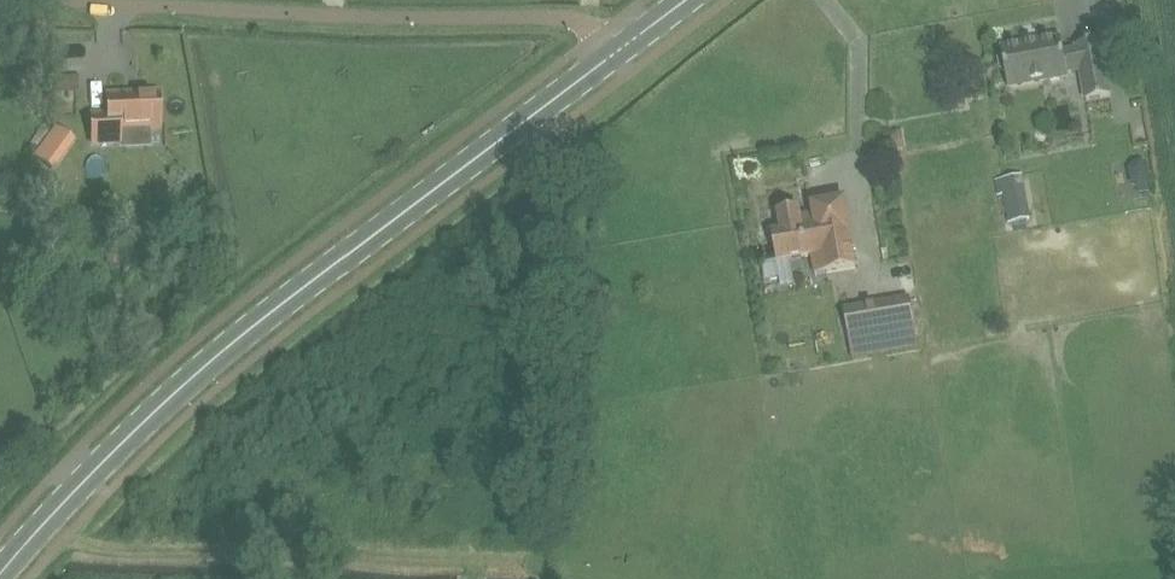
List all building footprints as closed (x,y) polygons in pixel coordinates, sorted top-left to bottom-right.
[(1087,101),(1111,96),(1100,42),(1077,46),(1078,51),(1063,54),(1061,39),(1001,50),(1002,56),(999,61),(1001,70),(1006,74),(1008,88),(1068,77),(1067,73),(1081,70),(1087,101)] [(133,95),(107,96),(108,116),(91,116),(92,145),(120,144),(119,131),(160,129),(158,94),(133,95)] [(55,126),(44,141),(63,156),(75,141),(55,126)] [(1142,163),(1132,165),(1128,171),(1131,187),(1138,191),(1139,197),(1147,195),(1146,190),(1151,183),(1148,168),(1142,163)] [(1031,220),(1023,176),(1000,180),(1000,181),(995,182),(998,196),(1004,195),(1009,224),(1031,220)] [(815,276),(827,273),(856,268),(844,202),(813,208),(815,215),(800,218),(799,210),(778,214),(781,232),(771,233),(776,262),(812,256),(815,276)] [(850,339),(915,327),(910,296),(844,307),(850,339)]
